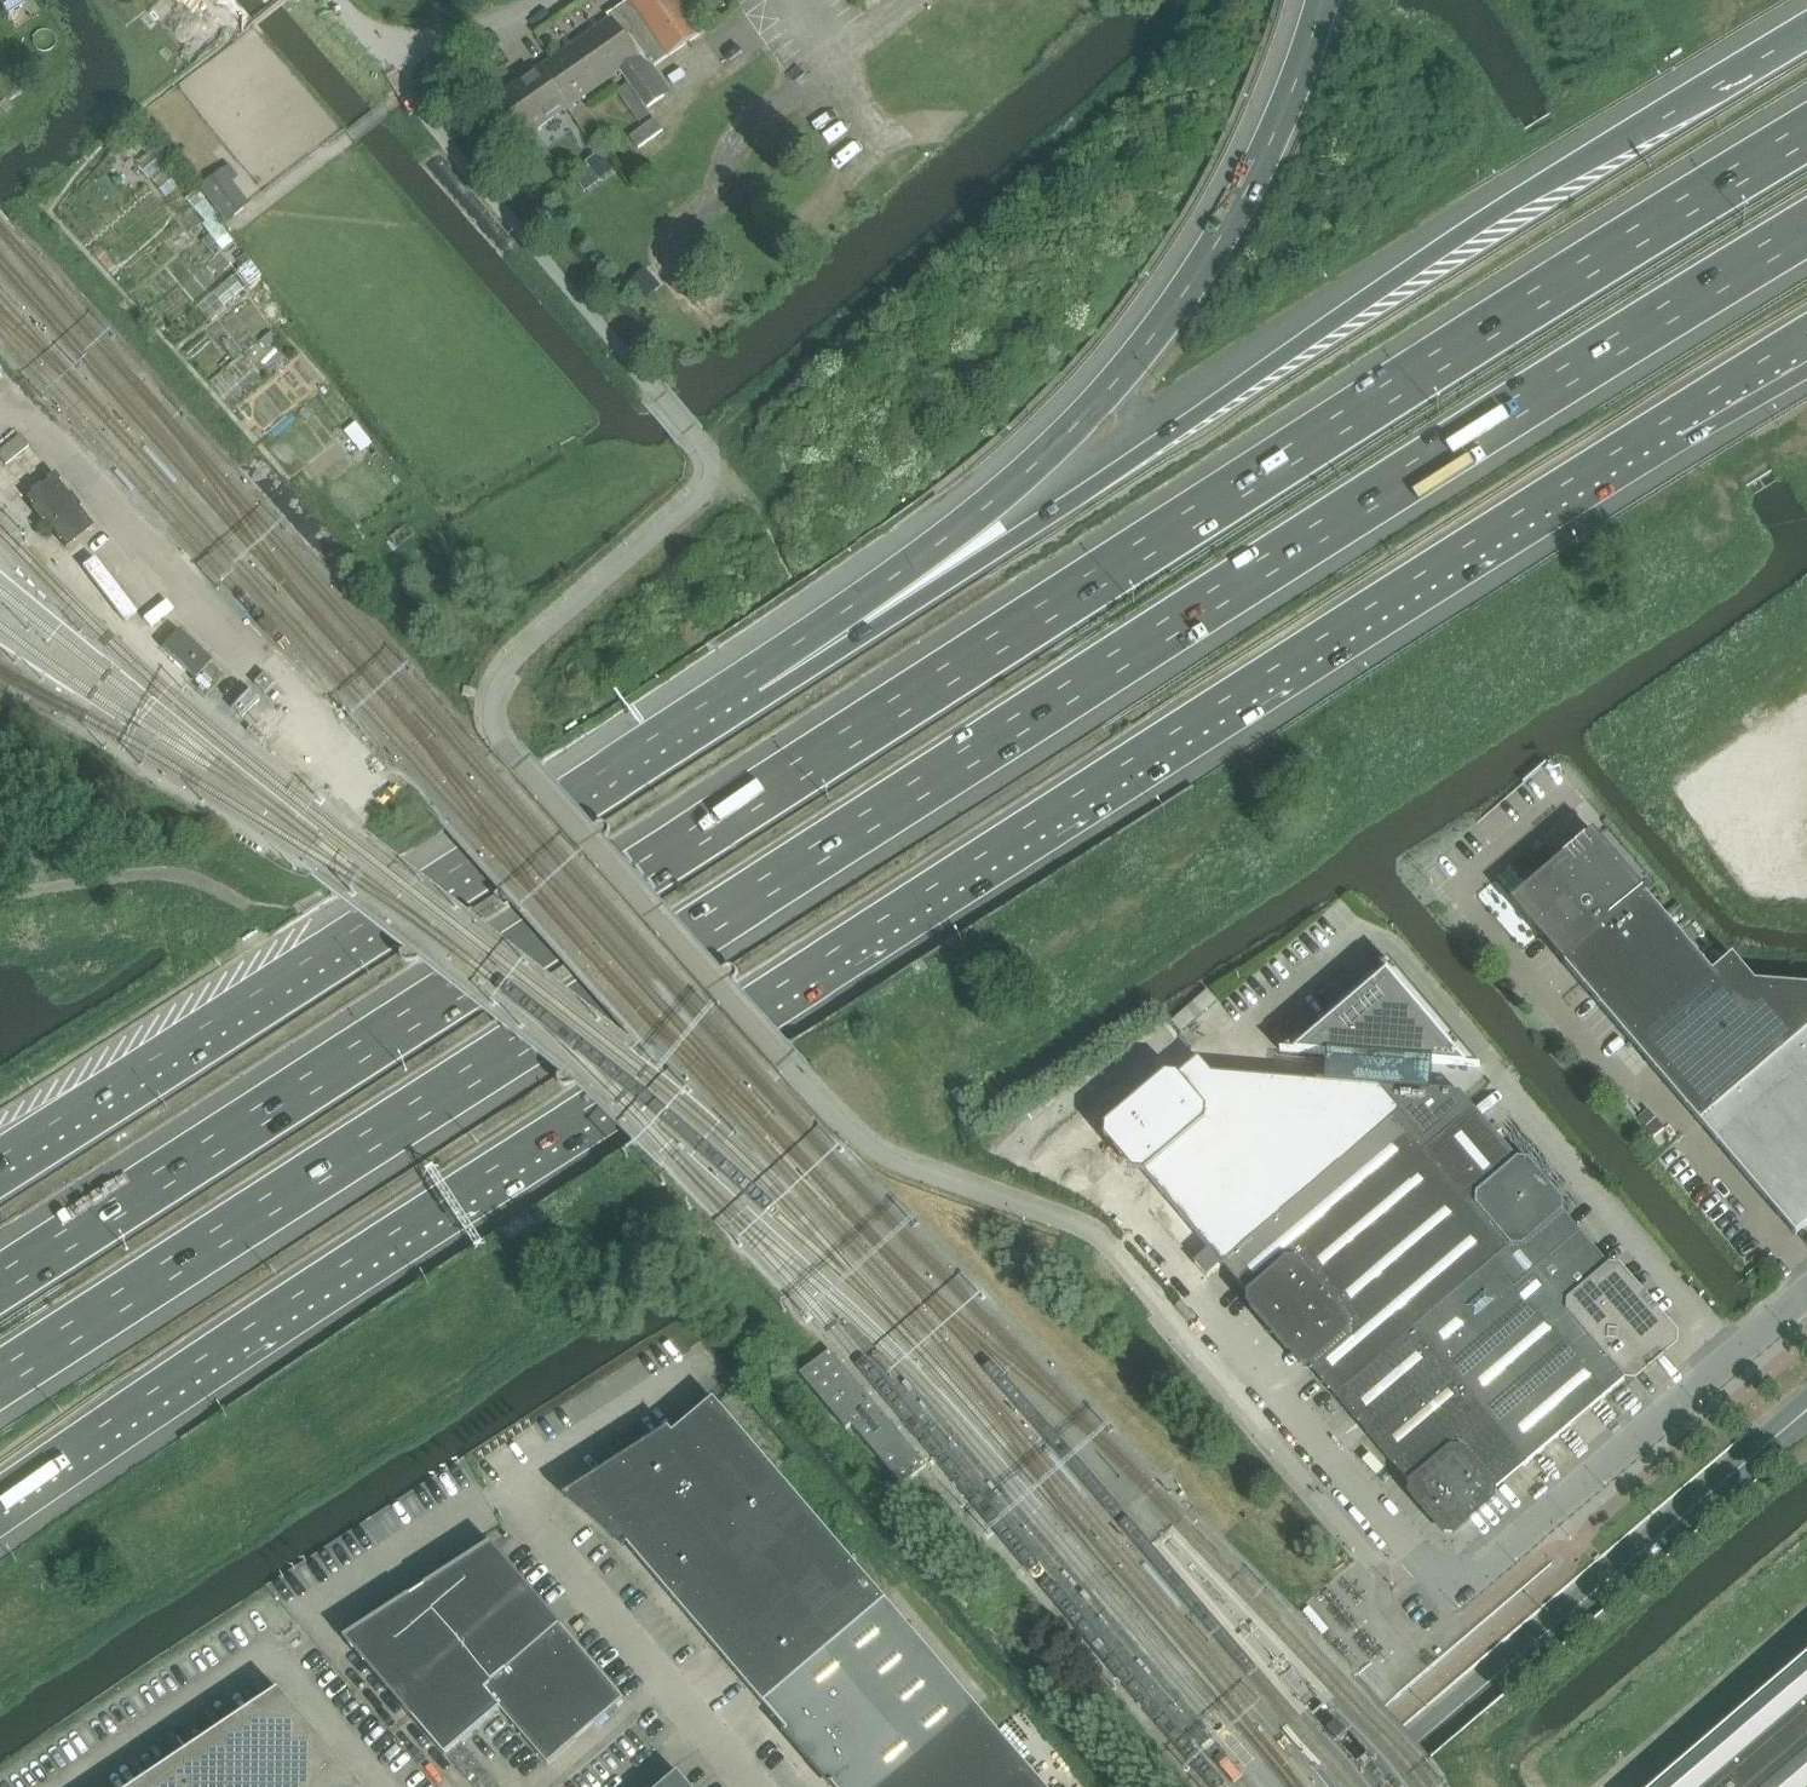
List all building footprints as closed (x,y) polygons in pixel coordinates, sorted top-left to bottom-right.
[(6,16),(28,2),(27,0),(0,0),(0,7),(6,16)] [(707,30),(686,0),(628,0),(636,11),(615,26),(611,20),(499,98),(526,137),(620,71),(646,109),(664,97),(638,59),(644,54),(653,67),(707,30)] [(244,209),(226,186),(233,181),(238,177),(229,166),(224,170),(201,188),(227,222),(244,209)] [(356,423),(345,432),(361,452),(372,443),(356,423)] [(19,436),(0,450),(0,463),(16,485),(41,466),(19,436)] [(53,478),(27,496),(64,549),(90,530),(53,478)] [(94,560),(83,568),(123,620),(134,612),(94,560)] [(1755,983),(1733,957),(1713,974),(1593,833),(1514,901),(1510,897),(1508,899),(1795,1235),(1806,1226),(1806,987),(1755,983)] [(1473,1060),(1388,960),(1280,1051),(1280,1052),(1327,1056),(1324,1083),(1431,1091),(1433,1064),(1480,1068),(1473,1060)] [(1207,992),(1173,1023),(1181,1032),(1215,1002),(1207,992)] [(1118,1129),(1117,1142),(1133,1160),(1158,1190),(1197,1235),(1222,1265),(1224,1268),(1394,1122),(1423,1155),(1475,1110),(1460,1093),(1431,1091),(1324,1083),(1212,1074),(1199,1059),(1121,1126),(1118,1129)] [(1517,1160),(1475,1110),(1423,1155),(1503,1249),(1488,1262),(1513,1291),(1580,1234),(1563,1214),(1564,1203),(1529,1161),(1517,1160)] [(1410,1328),(1488,1262),(1503,1249),(1423,1155),(1394,1122),(1224,1268),(1248,1295),(1266,1279),(1281,1297),(1278,1332),(1313,1334),(1313,1335),(1328,1352),(1310,1368),(1333,1395),(1410,1328)] [(1619,1268),(1608,1267),(1580,1234),(1513,1291),(1488,1262),(1410,1328),(1526,1465),(1624,1382),(1635,1383),(1677,1347),(1678,1336),(1619,1268)] [(1526,1465),(1410,1328),(1333,1395),(1408,1483),(1408,1492),(1443,1536),(1454,1537),(1496,1502),(1497,1490),(1526,1465)] [(819,1360),(800,1376),(846,1431),(851,1427),(903,1487),(926,1467),(927,1466),(829,1352),(819,1360)] [(563,1497),(623,1549),(627,1545),(763,1705),(834,1786),(1045,1786),(1028,1768),(977,1708),(962,1690),(886,1601),(714,1400),(673,1435),(668,1429),(666,1430),(667,1430),(593,1478),(563,1497)] [(492,1546),(346,1641),(445,1757),(500,1710),(541,1758),(548,1765),(623,1700),(496,1551),(492,1546)] [(1654,1786),(1806,1786),(1806,1656),(1654,1786)] [(280,1692),(139,1786),(362,1786),(280,1692)] [(678,1774),(677,1774),(662,1786),(689,1786),(678,1774)]
